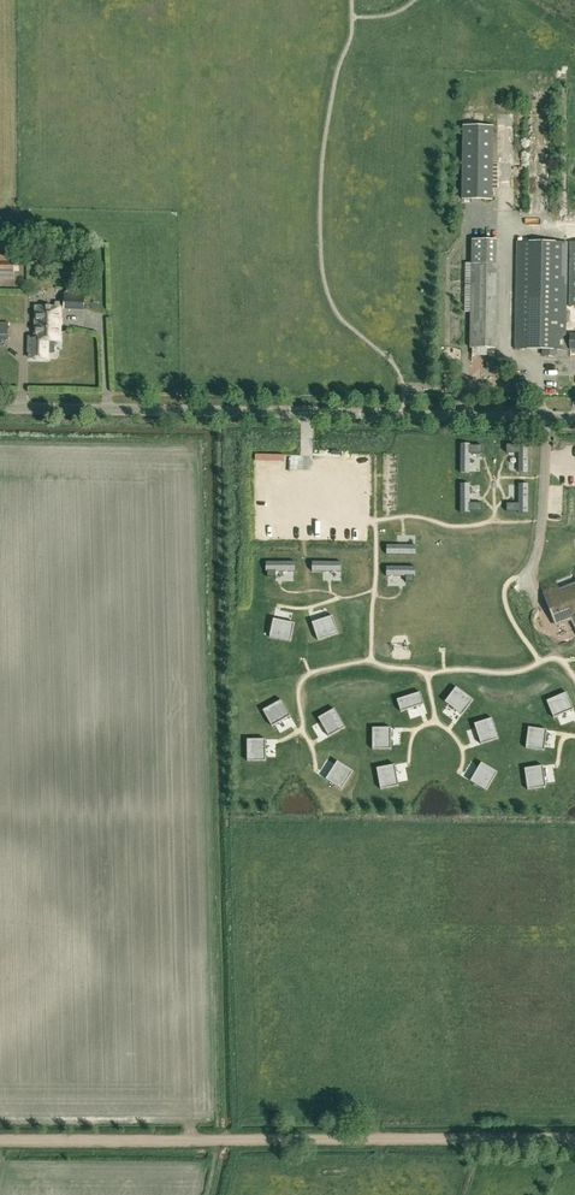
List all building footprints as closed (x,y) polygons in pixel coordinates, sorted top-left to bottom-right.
[(464,125),(462,198),(492,199),(493,125),(464,125)] [(526,207),(526,199),(513,199),(513,207),(526,207)] [(471,311),(470,347),(494,347),(495,323),(496,263),(497,239),(472,238),(472,263),(471,311)] [(570,332),(570,333),(565,333),(567,242),(517,241),(516,348),(565,349),(565,348),(570,348),(570,349),(574,349),(574,332),(570,332)] [(14,280),(14,255),(0,255),(0,280),(14,280)] [(85,294),(64,294),(64,311),(85,312),(85,294)] [(60,340),(60,306),(36,306),(36,336),(31,336),(30,358),(48,358),(48,340),(60,340)] [(0,322),(0,340),(8,340),(8,322),(0,322)] [(461,443),(461,472),(482,472),(482,443),(461,443)] [(506,443),(506,472),(528,472),(528,443),(506,443)] [(461,484),(461,513),(482,513),(482,484),(461,484)] [(506,484),(506,513),(528,513),(528,484),(506,484)] [(386,533),(386,554),(415,554),(415,533),(386,533)] [(265,562),(265,583),(294,583),(294,562),(265,562)] [(312,562),(312,583),(341,583),(341,562),(312,562)] [(387,566),(387,588),(415,588),(415,566),(387,566)] [(574,618),(574,587),(561,593),(558,586),(544,592),(541,584),(540,584),(551,615),(552,615),(554,622),(573,615),(574,618)] [(518,606),(518,615),(528,614),(527,605),(518,606)] [(334,614),(307,624),(314,644),(341,635),(334,614)] [(271,617),(266,638),(294,645),(299,623),(271,617)] [(455,684),(441,701),(464,719),(478,701),(455,684)] [(421,686),(393,695),(400,716),(427,707),(421,686)] [(542,701),(550,721),(574,711),(574,705),(569,690),(542,701)] [(284,697),(259,711),(269,731),(295,717),(284,697)] [(334,705),(315,716),(329,741),(348,731),(334,705)] [(493,714),(472,721),(482,749),(502,742),(493,714)] [(370,724),(370,753),(392,753),(392,724),(370,724)] [(527,724),(523,752),(544,755),(548,726),(527,724)] [(245,736),(245,764),(267,764),(267,735),(245,736)] [(339,757),(323,781),(341,793),(357,769),(339,757)] [(482,759),(467,783),(486,795),(501,770),(482,759)] [(396,760),(374,764),(379,792),(401,789),(396,760)] [(542,763),(521,766),(524,795),(546,792),(542,763)]
